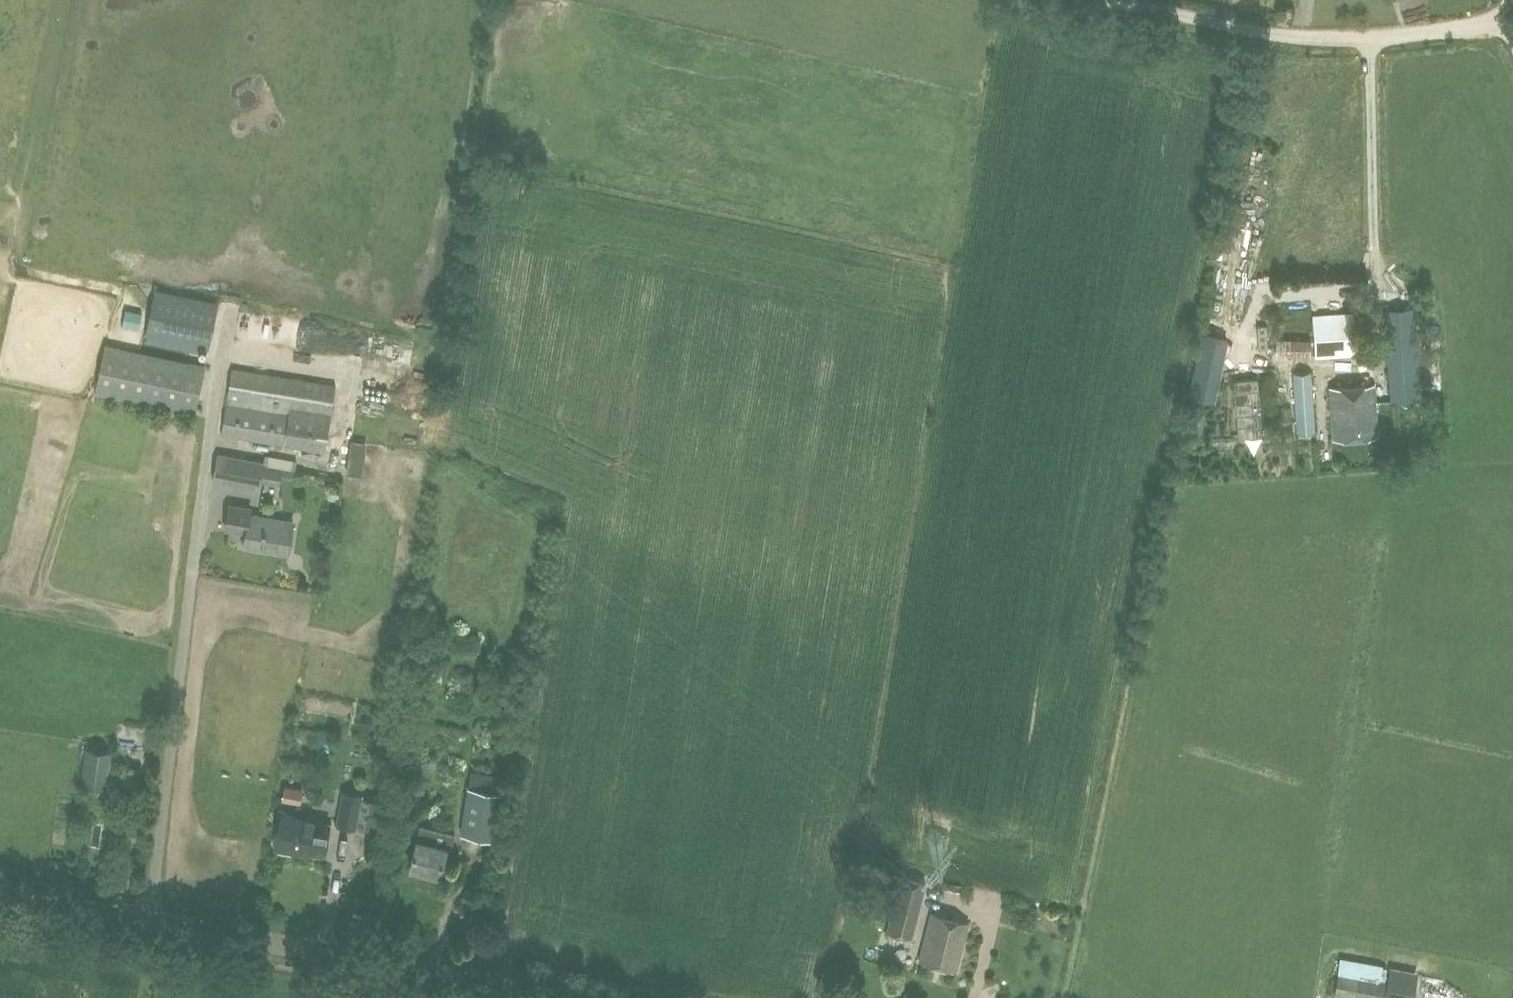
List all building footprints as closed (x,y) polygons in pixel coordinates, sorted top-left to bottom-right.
[(217,303),(155,289),(145,334),(189,344),(187,350),(196,352),(198,346),(208,348),(217,303)] [(1385,311),(1390,400),(1419,399),(1413,309),(1385,311)] [(1315,355),(1355,353),(1353,313),(1313,315),(1315,355)] [(1194,334),(1195,359),(1211,358),(1210,333),(1194,334)] [(1309,338),(1275,337),(1275,353),(1309,353),(1309,338)] [(194,413),(204,365),(106,344),(95,392),(194,413)] [(220,433),(324,451),(335,385),(232,368),(220,433)] [(1295,404),(1297,432),(1315,431),(1310,372),(1293,373),(1295,404)] [(1329,387),(1333,439),(1377,436),(1374,384),(1329,387)] [(1191,424),(1191,434),(1205,434),(1205,424),(1191,424)] [(211,480),(259,488),(260,482),(280,485),(281,477),(293,479),(295,470),(282,468),(263,464),(264,460),(218,451),(211,480)] [(250,508),(229,504),(225,528),(245,531),(243,545),(288,552),(293,521),(249,514),(250,508)] [(86,749),(81,783),(106,786),(111,752),(86,749)] [(468,786),(461,834),(497,839),(504,791),(507,776),(471,770),(468,786)] [(424,779),(403,777),(401,796),(423,798),(424,779)] [(299,804),(302,790),(284,787),(282,801),(299,804)] [(356,826),(361,796),(361,794),(343,791),(337,825),(355,828),(356,826)] [(361,796),(356,826),(374,829),(378,800),(361,796)] [(329,823),(281,814),(274,848),(298,853),(299,849),(323,853),(329,823)] [(419,825),(409,866),(438,874),(445,848),(450,849),(454,834),(419,825)] [(900,873),(886,930),(912,937),(926,880),(900,873)] [(1032,901),(1020,899),(1018,912),(1030,914),(1032,901)] [(931,912),(919,961),(955,970),(968,922),(931,912)] [(1339,995),(1358,997),(1410,997),(1415,974),(1390,969),(1388,980),(1342,973),(1340,983),(1329,981),(1326,997),(1339,997),(1339,995)]
